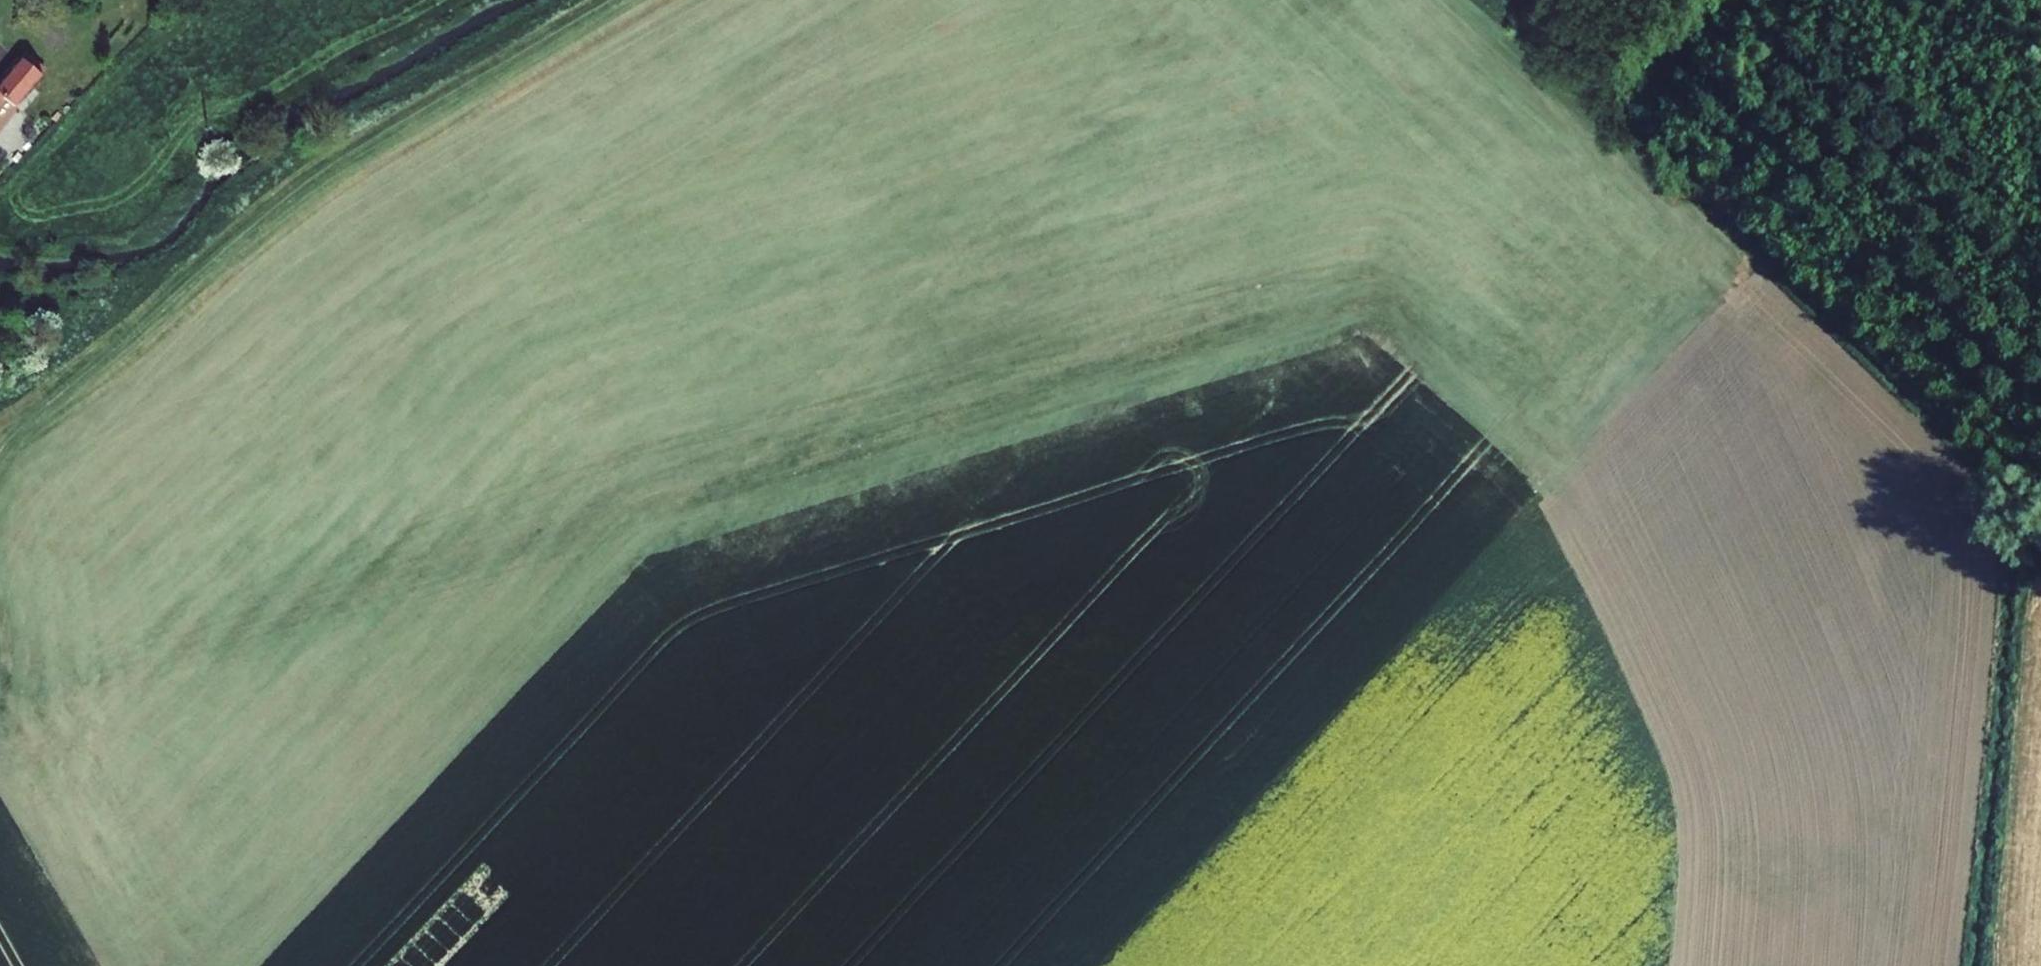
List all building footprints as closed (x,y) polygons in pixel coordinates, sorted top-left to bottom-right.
[(18,100),(0,84),(0,122),(18,100)]
